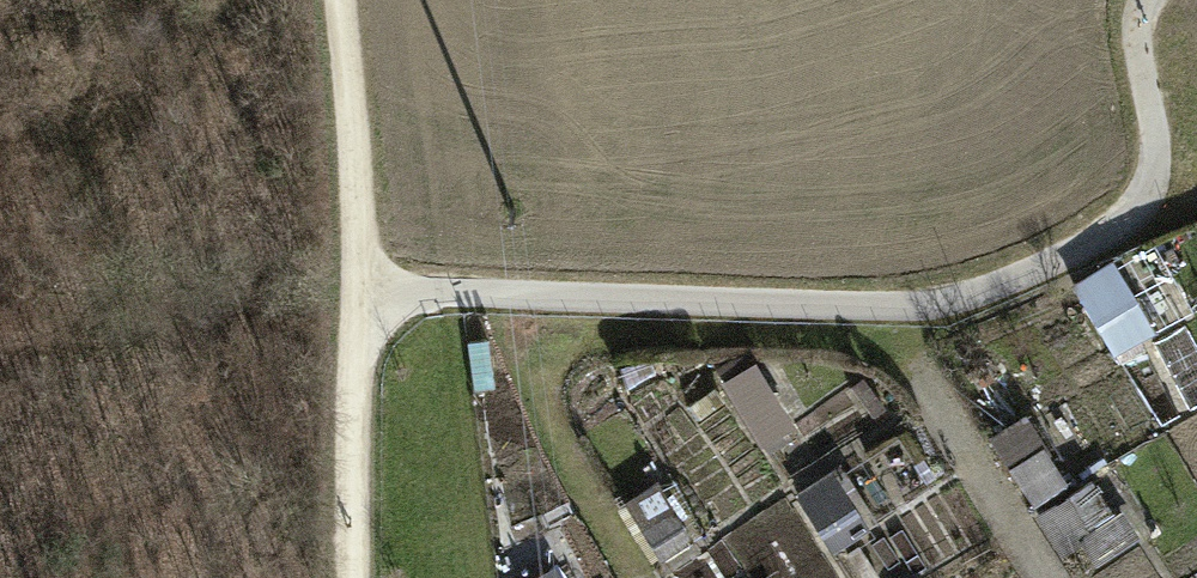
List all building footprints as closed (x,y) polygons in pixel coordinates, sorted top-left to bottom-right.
[(1083,282),(1117,356),(1163,334),(1129,261),(1083,282)] [(1167,422),(1196,407),(1196,332),(1192,323),(1132,353),(1167,422)] [(769,362),(735,375),(762,450),(797,437),(769,362)] [(1002,433),(1039,506),(1073,489),(1036,416),(1002,433)] [(1120,478),(1047,509),(1072,566),(1145,535),(1120,478)] [(680,577),(760,577),(749,546),(678,572),(680,577)]
